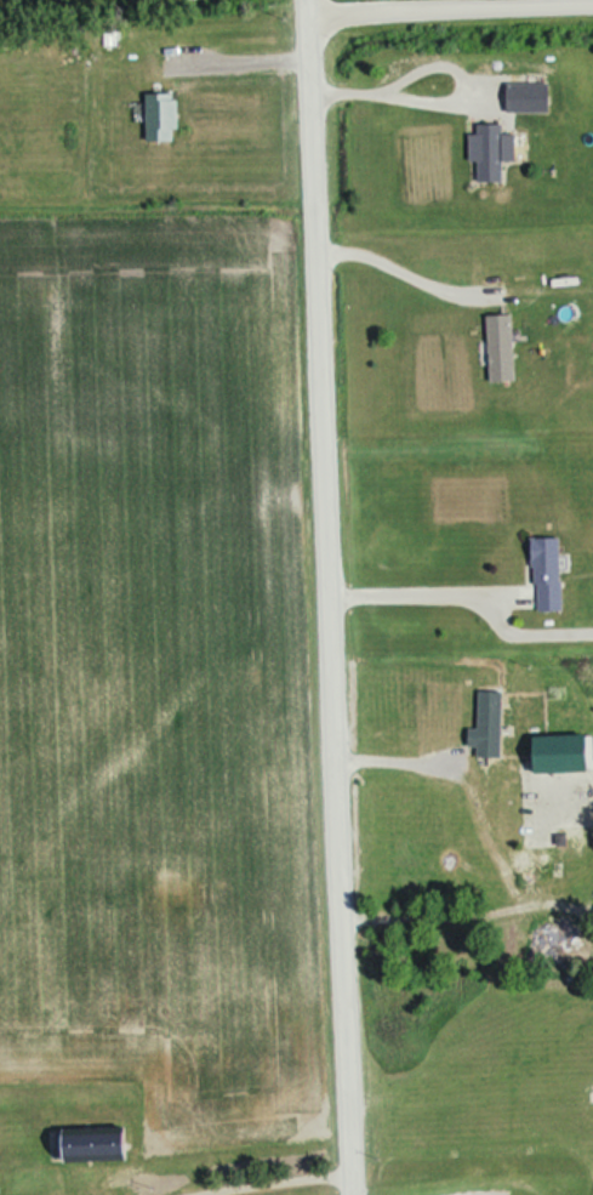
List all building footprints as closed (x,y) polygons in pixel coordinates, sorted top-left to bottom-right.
[(148,95),(148,143),(180,143),(180,95),(148,95)] [(480,184),(505,184),(505,126),(480,126),(480,184)] [(516,384),(514,317),(490,318),(491,385),(516,384)] [(562,540),(535,541),(536,614),(563,614),(562,540)] [(504,694),(481,694),(481,731),(471,731),(471,749),(480,749),(480,760),(504,760),(504,694)] [(592,738),(537,738),(538,776),(592,775),(592,738)] [(580,950),(580,928),(543,928),(543,966),(569,966),(569,950),(580,950)] [(129,1164),(129,1131),(57,1132),(57,1155),(66,1155),(66,1165),(129,1164)]
